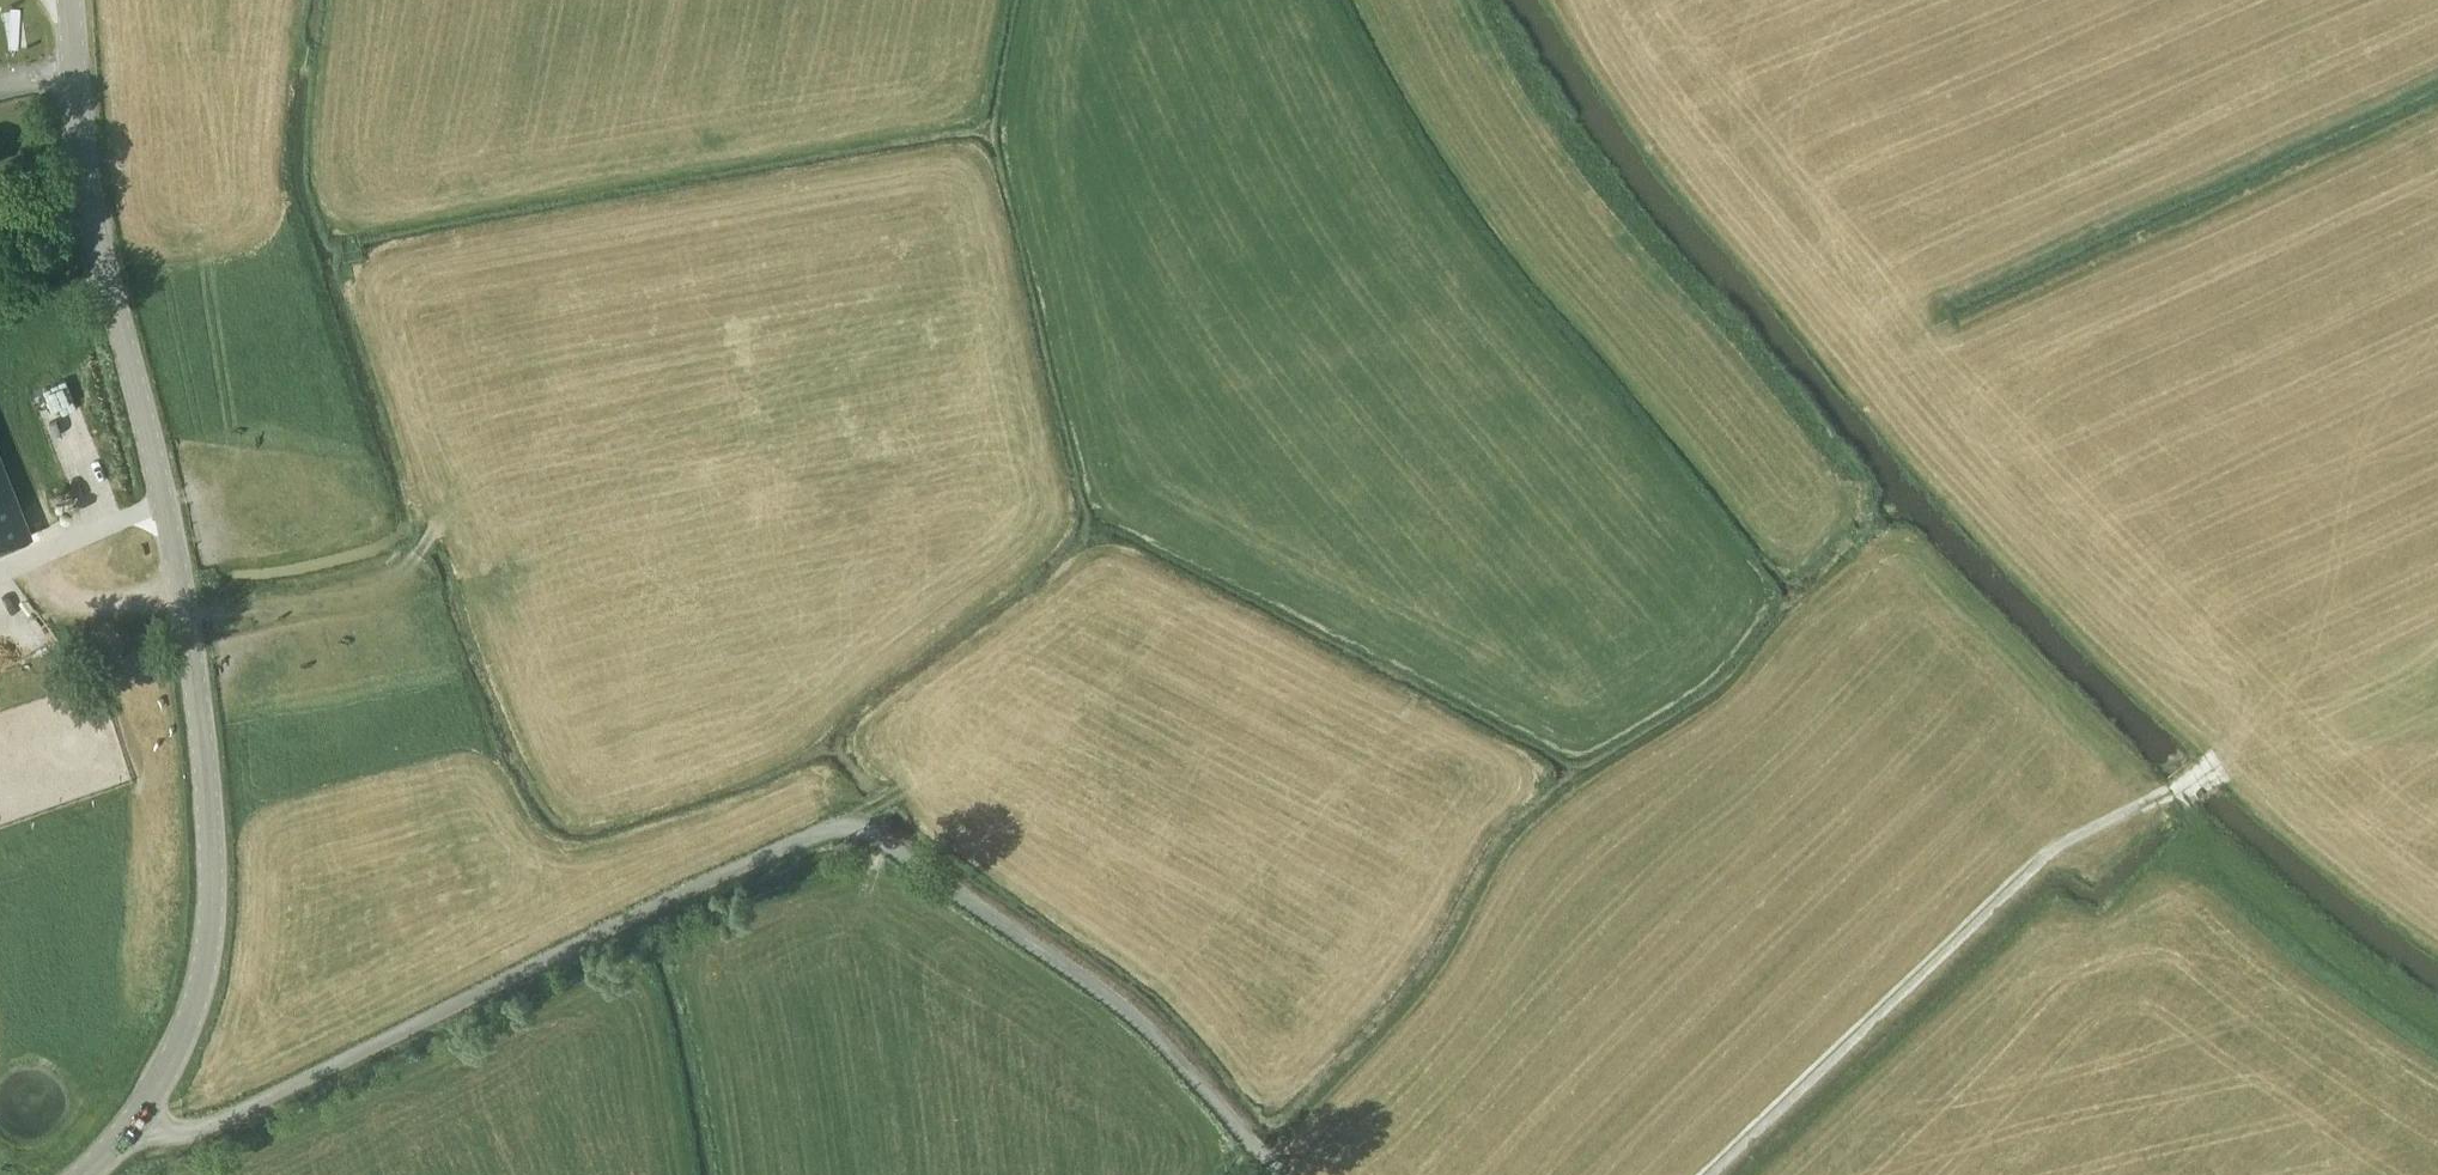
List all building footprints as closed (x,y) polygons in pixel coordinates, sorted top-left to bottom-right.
[(29,536),(0,460),(0,548),(29,536)]
